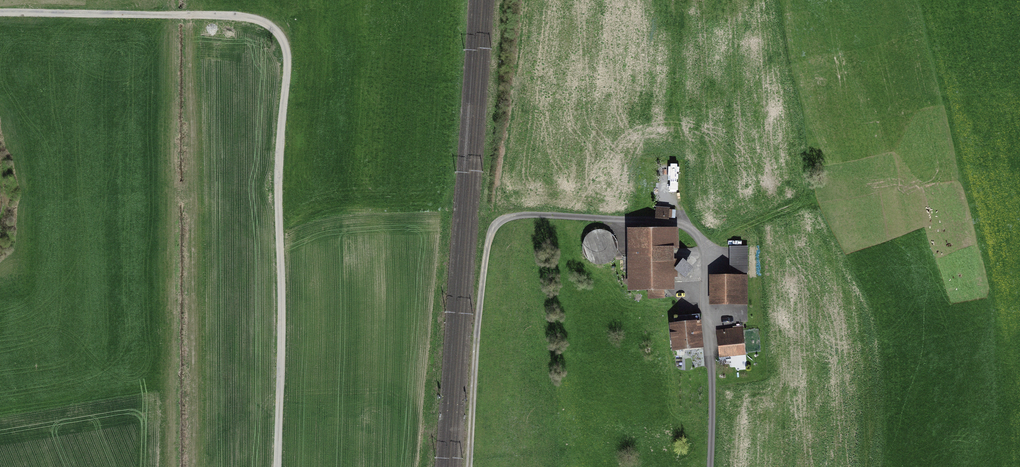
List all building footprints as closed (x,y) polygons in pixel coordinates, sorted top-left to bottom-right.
[(671,221),(672,208),(656,208),(655,221),(671,221)] [(672,237),(633,239),(632,295),(672,294),(672,237)] [(732,272),(750,272),(750,247),(732,247),(732,272)] [(684,263),(675,272),(684,281),(692,272),(684,263)] [(718,277),(718,303),(744,302),(744,276),(718,277)] [(672,348),(698,347),(697,319),(672,319),(672,348)] [(743,329),(717,332),(722,360),(745,357),(743,329)]
